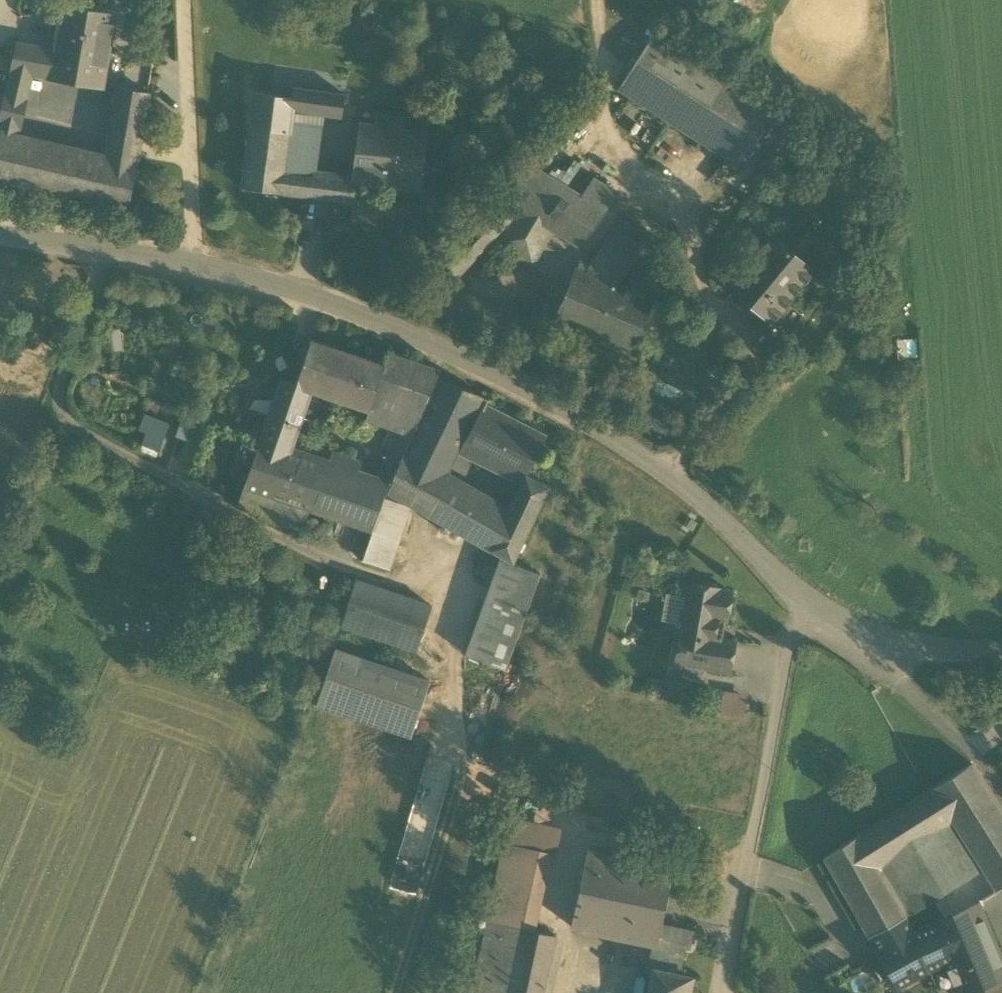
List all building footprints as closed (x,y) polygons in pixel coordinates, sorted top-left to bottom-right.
[(49,77),(102,86),(114,16),(61,7),(53,50),(49,77)] [(736,167),(738,168),(775,109),(693,56),(655,32),(618,90),(736,167)] [(31,74),(49,77),(53,50),(18,44),(12,71),(31,74)] [(1,131),(17,135),(31,74),(12,71),(1,131)] [(118,87),(109,136),(140,142),(148,92),(118,87)] [(294,100),(293,109),(320,113),(340,116),(343,96),(320,92),(296,89),(294,100)] [(255,94),(250,128),(289,133),(293,109),(294,100),(255,94)] [(312,176),(320,113),(293,109),(289,133),(284,172),(312,176)] [(376,114),(374,124),(361,122),(353,181),(354,181),(353,182),(355,182),(355,183),(420,192),(428,132),(402,129),(404,118),(376,114)] [(284,172),(289,133),(250,128),(242,188),(309,197),(312,176),(284,172)] [(137,156),(106,155),(17,135),(1,131),(0,131),(0,185),(127,214),(137,156)] [(109,136),(106,155),(137,156),(140,142),(109,136)] [(578,246),(606,211),(582,196),(531,164),(500,197),(520,210),(555,231),(578,246)] [(325,177),(312,176),(309,197),(323,198),(325,177)] [(353,181),(325,177),(323,198),(352,202),(355,183),(355,182),(353,182),(354,181),(353,181)] [(596,179),(582,196),(606,211),(620,194),(596,179)] [(448,288),(492,241),(520,210),(500,197),(431,271),(448,288)] [(555,231),(520,210),(492,241),(533,268),(555,231)] [(737,250),(752,262),(768,243),(769,244),(778,233),(762,220),(737,250)] [(587,270),(618,287),(648,238),(622,221),(616,223),(587,270)] [(731,288),(771,322),(808,277),(794,265),(769,244),(768,243),(752,262),(731,288)] [(794,265),(808,277),(821,261),(807,249),(801,257),(794,265)] [(581,330),(629,351),(651,301),(618,287),(587,270),(579,266),(553,329),(577,339),(581,330)] [(430,305),(434,307),(445,289),(443,287),(430,305)] [(23,344),(36,349),(39,339),(49,342),(54,329),(44,326),(47,316),(35,311),(31,321),(21,318),(17,330),(26,334),(23,344)] [(120,328),(102,331),(106,352),(124,349),(120,328)] [(311,391),(369,411),(380,378),(384,366),(383,365),(311,340),(298,377),(295,386),(311,391)] [(384,366),(380,378),(416,391),(398,432),(389,452),(376,482),(386,486),(390,488),(404,454),(436,377),(439,370),(387,352),(383,365),(384,366)] [(259,442),(290,453),(297,432),(303,417),(311,391),(295,386),(298,377),(283,372),(259,442)] [(436,377),(404,454),(446,478),(459,454),(486,406),(487,403),(489,400),(436,377)] [(389,429),(398,432),(416,391),(380,378),(369,411),(367,415),(365,421),(389,429)] [(459,454),(521,484),(527,476),(546,436),(486,406),(459,454)] [(207,419),(183,410),(175,433),(199,442),(207,419)] [(147,430),(152,418),(143,414),(138,426),(147,430)] [(312,420),(303,417),(297,432),(307,435),(312,420)] [(167,424),(152,418),(147,430),(141,445),(155,451),(167,424)] [(656,418),(650,427),(666,437),(672,427),(656,418)] [(380,447),(389,452),(398,432),(389,429),(380,447)] [(259,442),(244,488),(238,506),(260,514),(259,517),(301,532),(309,510),(275,498),(290,453),(259,442)] [(372,531),(386,486),(376,482),(357,476),(329,466),(290,453),(275,498),(309,510),(372,531)] [(329,466),(357,476),(361,463),(334,454),(329,466)] [(507,514),(446,478),(404,454),(390,488),(389,492),(410,504),(490,551),(507,514)] [(521,484),(507,514),(490,551),(502,557),(513,564),(550,487),(527,476),(521,484)] [(388,569),(410,504),(389,492),(390,488),(386,486),(372,531),(362,560),(388,569)] [(315,520),(311,519),(307,521),(305,525),(308,529),(312,530),(316,528),(317,524),(315,520)] [(330,525),(325,524),(321,526),(320,530),(322,534),(327,535),(331,533),(332,529),(330,525)] [(540,574),(513,564),(502,557),(466,655),(505,670),(540,574)] [(341,625),(417,651),(432,606),(356,580),(341,625)] [(703,667),(729,671),(734,642),(721,640),(716,639),(720,619),(725,620),(726,620),(731,591),(717,589),(714,585),(709,584),(704,587),(690,584),(688,597),(685,610),(682,611),(682,612),(681,612),(680,619),(680,620),(683,623),(676,662),(703,667)] [(685,610),(688,597),(666,593),(661,619),(683,623),(680,620),(680,619),(681,612),(682,612),(682,611),(685,610)] [(721,640),(725,620),(720,619),(716,639),(721,640)] [(316,706),(411,738),(430,681),(335,649),(316,706)] [(703,667),(676,662),(675,670),(702,675),(703,667)] [(740,720),(744,694),(721,690),(716,715),(740,720)] [(931,789),(952,822),(981,868),(996,891),(1001,887),(1001,811),(971,763),(931,789)] [(420,891),(443,794),(416,787),(393,884),(420,891)] [(879,952),(914,933),(877,868),(952,822),(931,789),(825,857),(870,936),(877,947),(879,952)] [(494,840),(505,843),(552,853),(555,854),(561,827),(499,814),(494,840)] [(981,868),(952,822),(877,868),(914,933),(928,927),(952,917),(939,895),(981,868)] [(535,931),(552,853),(505,843),(488,921),(521,928),(535,931)] [(656,944),(657,945),(661,925),(672,869),(587,851),(570,926),(656,944)] [(956,992),(974,992),(1001,981),(1001,959),(979,905),(952,917),(928,927),(944,965),(956,992)] [(521,928),(488,921),(472,992),(507,992),(521,928)] [(651,971),(655,972),(656,969),(679,974),(685,945),(689,946),(692,932),(661,925),(657,945),(656,944),(651,971)] [(944,965),(928,927),(914,933),(879,952),(878,953),(897,988),(944,965)] [(521,928),(507,992),(544,992),(556,936),(535,931),(521,928)] [(564,937),(556,936),(544,992),(552,992),(564,937)] [(679,974),(656,969),(655,972),(651,992),(691,992),(694,977),(679,974)]
